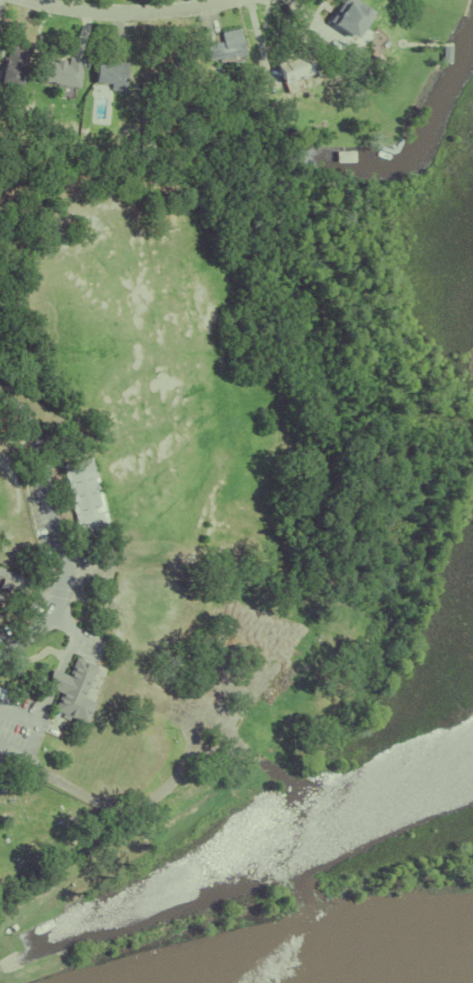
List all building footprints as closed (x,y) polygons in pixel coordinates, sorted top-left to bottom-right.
[(310,12),(317,0),(325,0),(330,5),(361,6),(361,25),(366,30),(371,25),(384,38),(376,46),(380,50),(371,58),(367,54),(370,50),(364,44),(361,46),(357,42),(356,43),(336,21),(327,12),(310,12)] [(218,65),(217,58),(205,60),(202,44),(219,41),(217,31),(236,27),(243,60),(218,65)] [(1,63),(0,63),(0,56),(2,56),(4,42),(24,45),(17,88),(0,85),(0,68),(1,63)] [(305,58),(311,73),(280,85),(270,59),(295,49),(299,60),(305,58)] [(41,81),(44,57),(62,60),(62,63),(64,64),(65,56),(80,58),(75,87),(41,81)] [(107,90),(107,85),(91,83),(93,64),(110,65),(111,61),(124,62),(121,92),(107,90)] [(232,123),(243,120),(245,126),(234,130),(232,123)] [(118,153),(119,138),(133,139),(133,153),(118,153)] [(351,151),(351,162),(333,162),(333,149),(350,149),(350,151),(351,151)] [(59,458),(88,451),(106,523),(77,530),(59,458)] [(5,589),(0,586),(0,576),(1,574),(10,579),(5,589)] [(91,698),(82,719),(66,712),(64,716),(58,714),(60,709),(50,705),(57,688),(52,686),(41,681),(48,664),(59,669),(65,672),(73,653),(94,662),(81,693),(91,698)]
